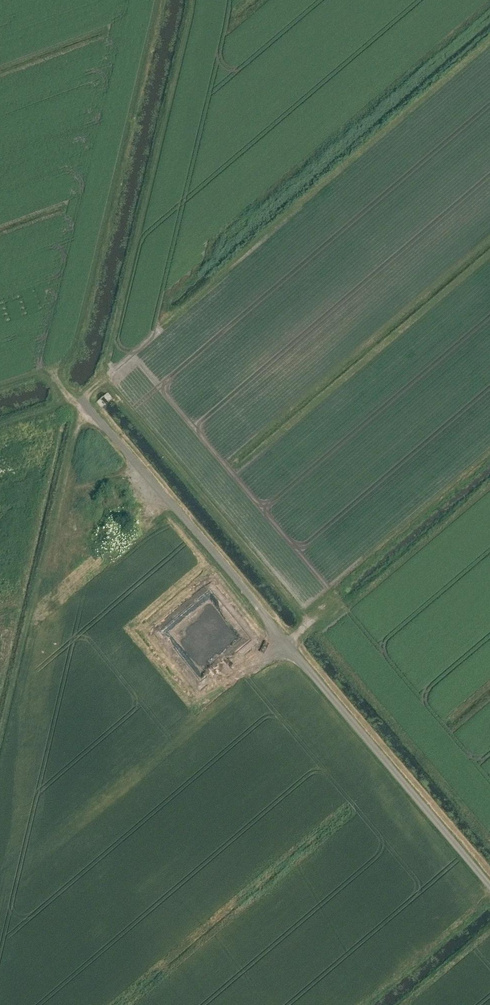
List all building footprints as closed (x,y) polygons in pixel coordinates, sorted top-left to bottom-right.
[(215,695),(218,700),(228,693),(225,688),(215,695)]
